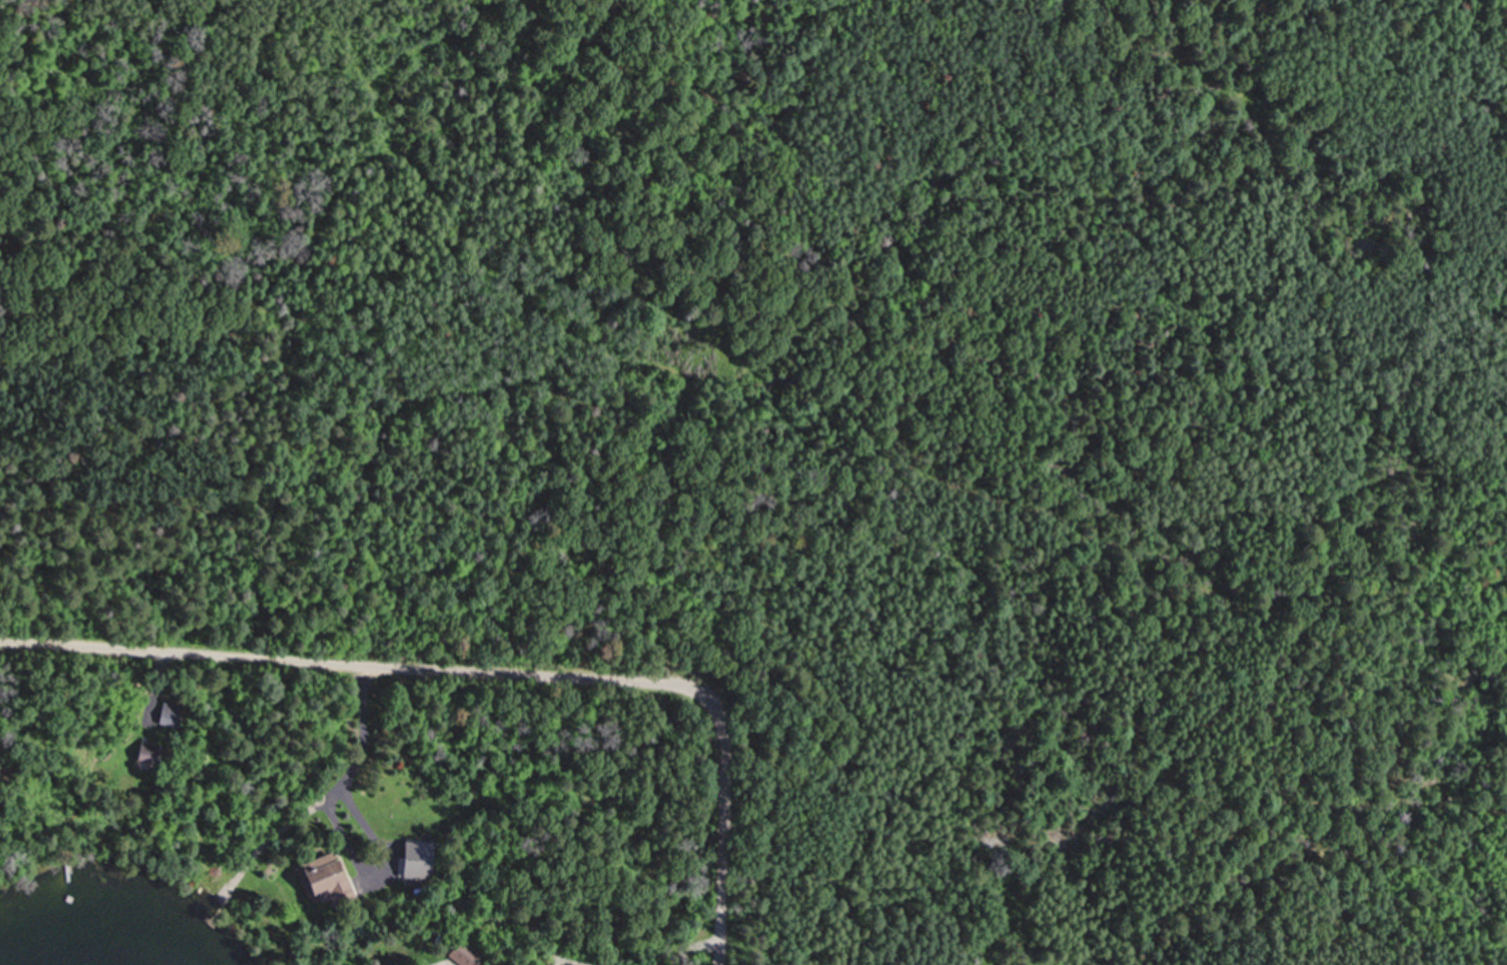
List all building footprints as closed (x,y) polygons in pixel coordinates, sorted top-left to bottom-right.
[(177,728),(181,711),(162,706),(158,723),(177,728)] [(134,762),(154,764),(156,743),(136,742),(134,762)] [(432,843),(401,842),(400,877),(430,878),(432,843)] [(295,866),(308,905),(340,894),(343,903),(356,899),(342,858),(334,860),(332,853),(295,866)]
